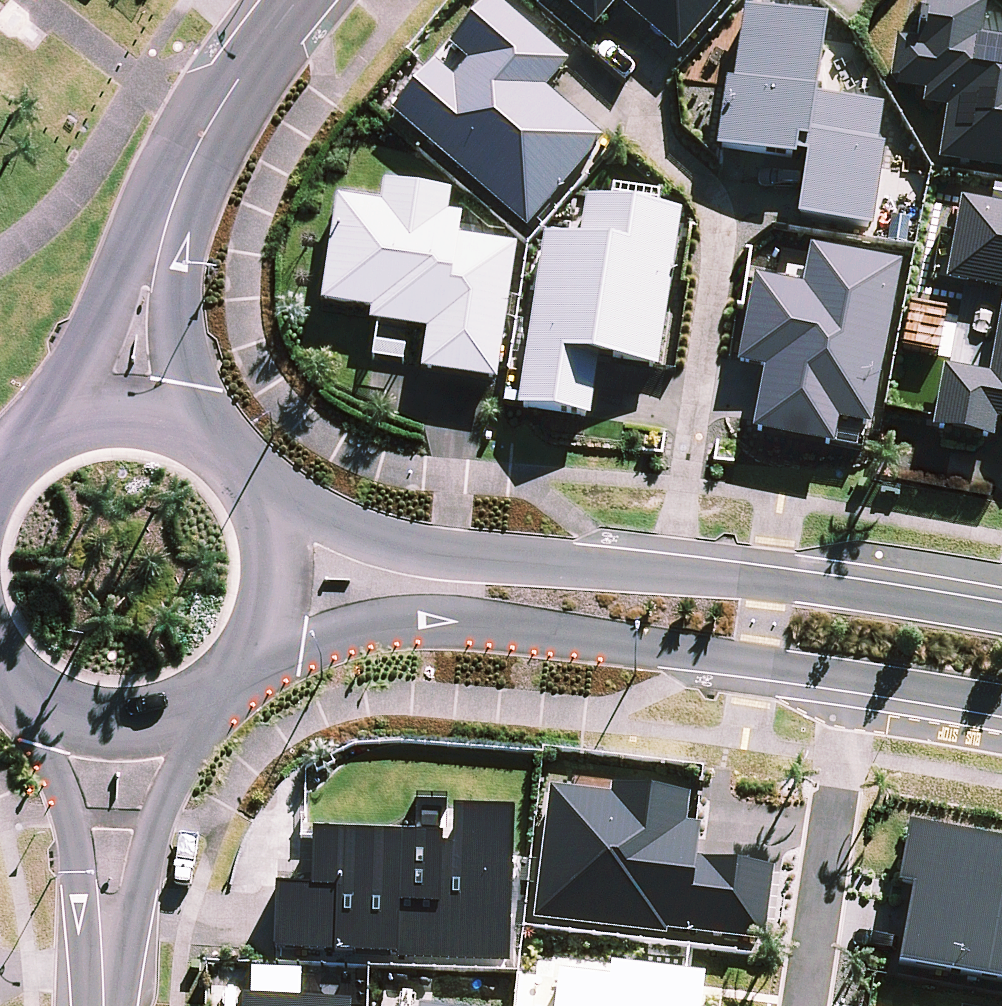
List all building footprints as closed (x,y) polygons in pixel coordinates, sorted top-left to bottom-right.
[(393,113),(526,230),(603,141),(546,90),(570,64),(496,0),(490,0),(450,46),(469,62),(454,79),(435,63),(393,113)] [(593,30),(617,2),(677,54),(726,0),(560,0),(593,30)] [(938,162),(1001,172),(1001,41),(981,38),(987,5),(957,0),(925,0),(922,19),(918,18),(917,32),(921,32),(919,43),(896,40),(890,81),(895,90),(925,94),(924,106),(947,110),(938,162)] [(727,81),(716,149),(796,162),(797,157),(806,158),(797,219),(872,231),(885,148),(878,147),(884,109),(817,98),(828,22),(744,9),(733,82),(727,81)] [(380,206),(337,199),(321,304),(372,311),(370,323),(427,333),(421,371),(497,383),(515,248),(458,239),(462,217),(448,215),(451,194),(384,183),(380,206)] [(580,241),(544,235),(517,406),(590,418),(598,361),(659,370),(682,214),(658,210),(661,194),(612,186),(609,203),(586,198),(580,241)] [(960,198),(945,281),(1001,292),(1001,206),(960,198)] [(737,364),(764,369),(752,431),(835,447),(840,421),(872,428),(903,264),(811,247),(803,287),(754,277),(737,364)] [(944,368),(932,428),(995,440),(998,421),(1001,422),(1001,306),(989,376),(944,368)] [(611,796),(550,789),(532,920),(666,936),(666,931),(765,944),(774,868),(697,858),(701,825),(687,824),(691,796),(613,787),(611,796)] [(275,887),(273,953),(509,962),(515,812),(454,810),(453,846),(445,846),(445,839),(314,834),(312,888),(275,887)] [(900,962),(1001,982),(1001,843),(908,825),(898,884),(913,887),(900,962)] [(706,976),(636,966),(635,983),(559,972),(555,1005),(702,1005),(706,976)] [(353,1001),(302,1000),(304,971),(250,969),(251,998),(243,998),(242,1005),(352,1005),(353,1001)]
